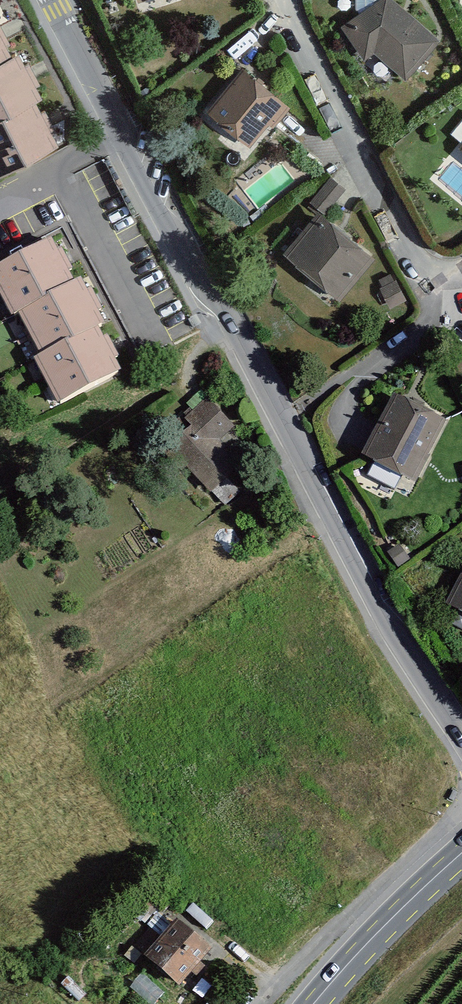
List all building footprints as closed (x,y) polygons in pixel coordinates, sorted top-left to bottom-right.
[(346,27),(365,55),(373,49),(408,77),(438,41),(387,0),(385,0),(346,27)] [(49,144),(26,102),(34,97),(11,56),(5,60),(0,51),(0,170),(49,144)] [(281,106),(240,73),(208,113),(246,142),(264,119),(268,122),(281,106)] [(319,209),(283,250),(338,297),(374,255),(324,212),(347,184),(331,171),(307,199),(319,209)] [(0,264),(0,302),(7,315),(14,311),(37,354),(30,358),(53,402),(118,368),(94,324),(102,319),(79,276),(73,280),(50,237),(0,264)] [(391,390),(359,453),(414,481),(446,418),(391,390)] [(160,444),(209,494),(235,469),(220,453),(220,439),(239,422),(212,394),(160,444)] [(448,601),(461,608),(461,574),(448,601)] [(216,953),(179,924),(150,959),(187,989),(216,953)]
